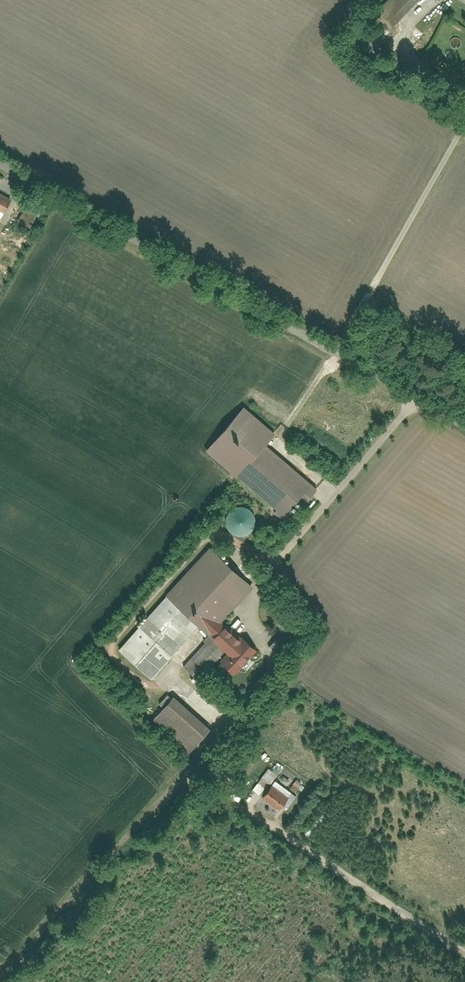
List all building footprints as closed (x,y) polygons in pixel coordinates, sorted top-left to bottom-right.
[(421,0),(389,0),(381,8),(397,24),(421,0)] [(6,213),(14,200),(0,192),(0,210),(6,213)] [(36,227),(43,206),(29,202),(22,222),(36,227)] [(274,432),(242,405),(204,449),(235,476),(236,475),(264,443),(274,432)] [(264,443),(236,475),(283,514),(298,497),(304,503),(317,488),(264,443)] [(254,527),(256,523),(256,518),(254,513),(251,510),(248,507),(243,505),(237,506),(233,508),(229,511),(226,516),(226,521),(227,526),(230,530),(234,534),(239,535),(243,535),(248,534),(252,531),(254,527)] [(169,595),(210,633),(254,585),(213,547),(169,595)] [(120,649),(153,678),(201,626),(169,596),(120,649)] [(215,638),(231,653),(243,639),(227,624),(215,638)] [(222,663),(234,674),(259,647),(247,636),(222,663)] [(185,667),(200,681),(226,652),(212,638),(185,667)] [(175,696),(153,720),(189,753),(211,730),(175,696)] [(271,766),(264,777),(273,783),(280,772),(271,766)] [(298,791),(303,781),(298,778),(293,788),(298,791)] [(272,787),(262,800),(279,812),(289,799),(272,787)]
